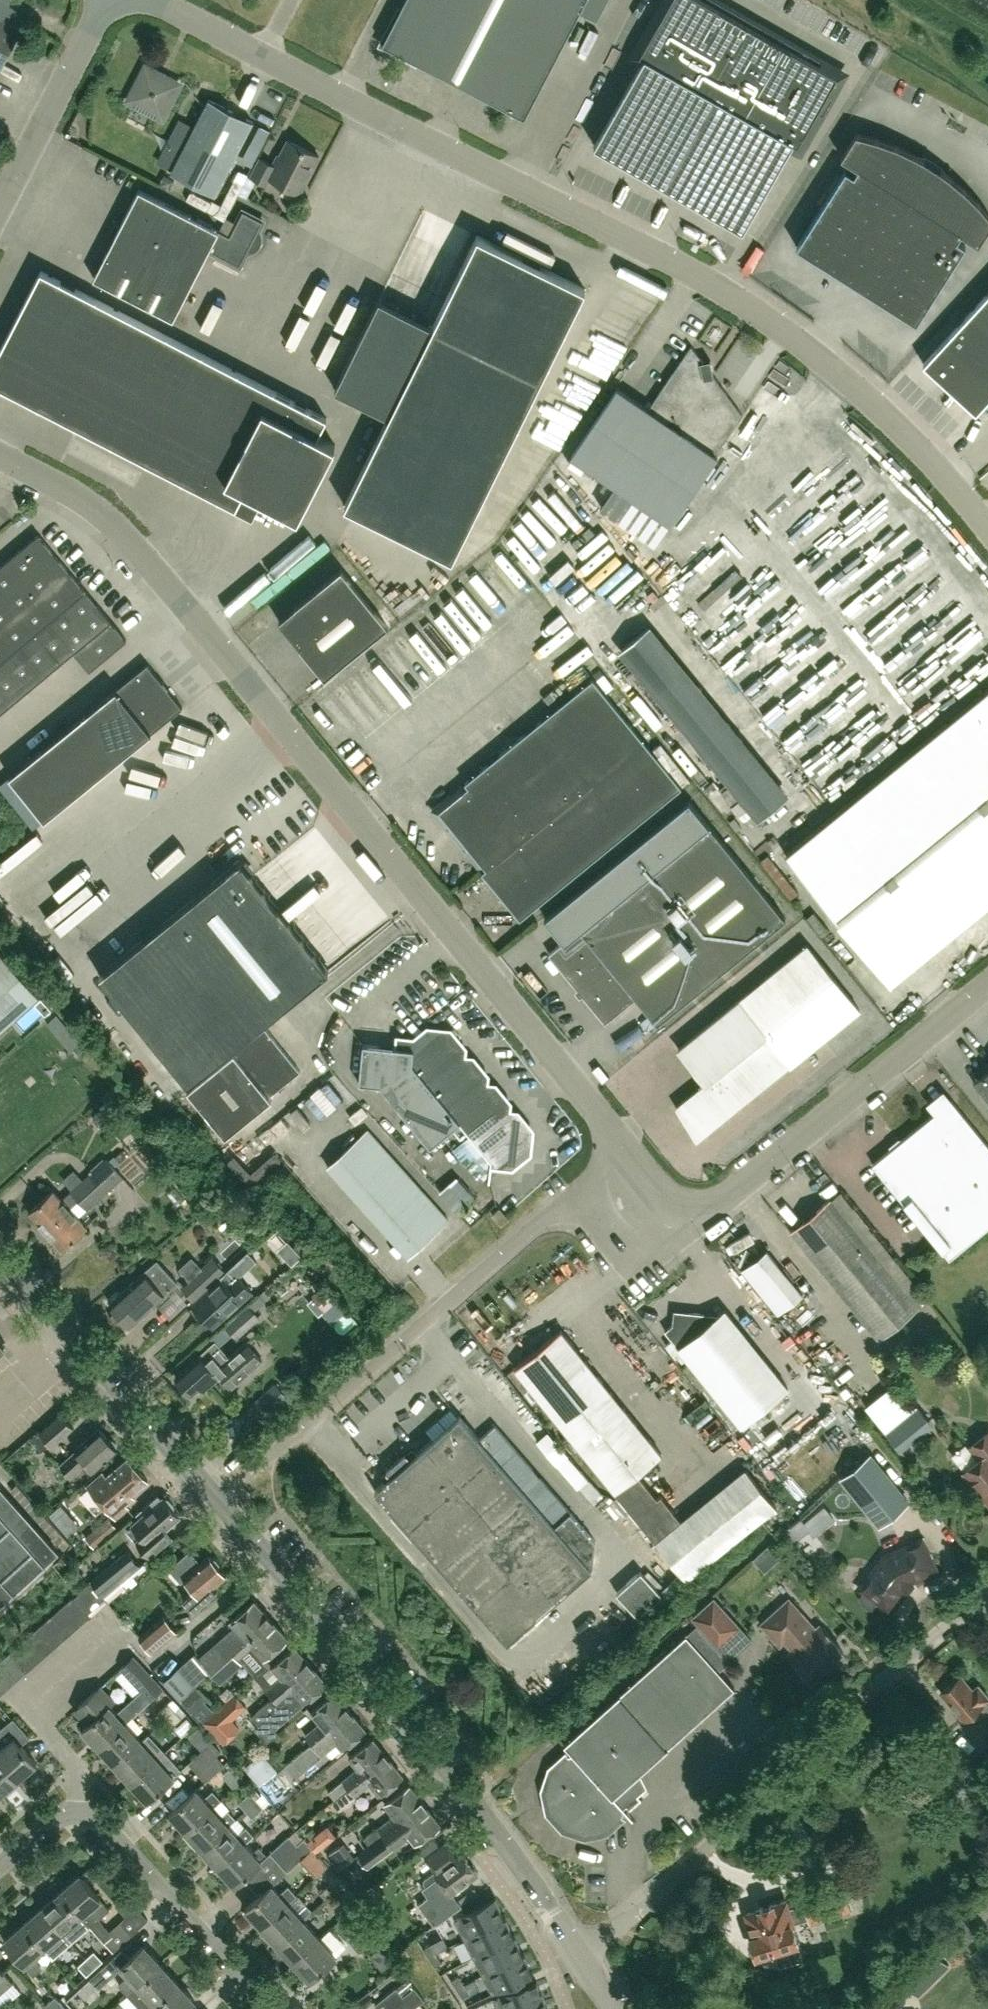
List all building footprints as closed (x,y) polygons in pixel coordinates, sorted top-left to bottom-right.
[(21,32),(31,12),(7,0),(0,0),(0,21),(21,32)] [(608,0),(405,0),(383,44),(525,117),(579,12),(597,21),(608,0)] [(594,145),(743,230),(793,142),(798,145),(838,76),(767,35),(770,30),(753,20),(750,25),(705,0),(670,0),(639,55),(644,57),(594,145)] [(21,32),(0,21),(0,71),(21,32)] [(180,84),(146,66),(129,100),(163,117),(180,84)] [(208,96),(168,170),(215,195),(253,122),(208,96)] [(857,133),(842,157),(859,168),(855,174),(846,168),(797,246),(876,297),(917,323),(934,297),(967,245),(958,239),(962,233),(979,244),(987,230),(987,213),(980,203),(965,189),(950,176),(941,170),(925,159),(916,154),(898,146),(878,139),(857,133)] [(319,156),(289,140),(275,166),(261,158),(252,177),(267,184),(270,178),(300,193),(319,156)] [(230,236),(219,230),(157,199),(140,189),(94,278),(131,297),(174,319),(185,297),(209,250),(240,266),(248,250),(251,250),(255,249),(258,247),(260,243),(261,238),(259,234),(257,233),(263,221),(243,211),(230,236)] [(586,289),(479,236),(434,325),(381,299),(336,388),(390,415),(346,505),(453,558),(586,289)] [(93,297),(41,271),(28,297),(0,350),(0,386),(3,388),(253,516),(262,498),(298,517),(326,462),(336,445),(318,435),(327,418),(93,297)] [(987,399),(987,293),(923,363),(976,412),(987,399)] [(180,323),(177,331),(196,339),(199,332),(180,323)] [(715,454),(743,414),(714,375),(710,359),(703,361),(692,345),(649,409),(617,388),(572,455),(672,523),(718,456),(715,454)] [(536,432),(544,438),(555,424),(547,418),(536,432)] [(0,566),(0,713),(75,651),(90,670),(127,639),(111,621),(86,590),(39,534),(0,566)] [(485,561),(507,590),(516,583),(495,554),(485,561)] [(342,569),(279,620),(325,677),(388,626),(342,569)] [(679,752),(683,749),(742,828),(779,801),(649,625),(608,655),(679,752)] [(385,642),(419,684),(428,677),(395,634),(385,642)] [(182,706),(147,663),(10,777),(46,820),(182,706)] [(303,689),(314,676),(307,669),(295,682),(303,689)] [(520,918),(681,786),(593,677),(465,782),(468,785),(465,789),(461,785),(432,809),(479,867),(483,863),(486,867),(482,871),(520,918)] [(987,904),(987,690),(786,855),(891,983),(987,904)] [(657,1022),(785,917),(689,799),(545,916),(564,940),(549,953),(605,1022),(636,996),(657,1022)] [(188,1085),(329,970),(240,860),(99,975),(188,1085)] [(356,875),(322,894),(339,923),(352,916),(347,907),(367,895),(356,875)] [(807,944),(738,999),(678,1048),(706,1082),(676,1106),(685,1120),(687,1119),(691,1124),(700,1138),(798,1059),(860,1009),(807,944)] [(39,994),(0,951),(0,1029),(39,994)] [(641,1017),(611,1041),(618,1050),(648,1025),(641,1017)] [(265,1027),(187,1090),(225,1137),(272,1099),(269,1096),(300,1070),(265,1027)] [(526,1150),(528,1130),(516,1115),(505,1114),(506,1103),(493,1087),(483,1086),(484,1076),(471,1060),(460,1059),(461,1048),(449,1033),(429,1031),(413,1043),(413,1044),(397,1042),(397,1046),(363,1043),(359,1083),(380,1085),(430,1146),(452,1128),(460,1137),(467,1132),(491,1161),(488,1181),(490,1181),(492,1161),(511,1163),(526,1150)] [(973,1081),(987,1099),(987,1069),(973,1081)] [(296,1081),(269,1101),(277,1111),(304,1091),(296,1081)] [(311,1088),(302,1094),(312,1109),(321,1102),(311,1088)] [(951,1099),(873,1163),(949,1258),(987,1226),(987,1144),(951,1099)] [(269,1145),(296,1133),(287,1113),(260,1126),(269,1145)] [(327,1165),(408,1255),(449,1219),(368,1129),(327,1165)] [(79,1200),(115,1167),(107,1158),(71,1191),(79,1200)] [(123,1176),(115,1167),(79,1200),(87,1208),(123,1176)] [(46,1230),(70,1208),(53,1189),(29,1211),(46,1230)] [(790,1230),(878,1339),(918,1306),(830,1198),(790,1230)] [(509,1217),(500,1207),(492,1213),(501,1224),(509,1217)] [(87,1226),(70,1208),(46,1230),(62,1248),(87,1226)] [(802,1294),(766,1250),(741,1270),(777,1314),(802,1294)] [(212,1282),(225,1270),(213,1257),(200,1268),(182,1285),(194,1299),(212,1282)] [(157,1260),(111,1300),(110,1302),(130,1324),(165,1293),(177,1282),(157,1260)] [(251,1290),(238,1276),(245,1269),(237,1261),(221,1275),(223,1277),(193,1304),(212,1325),(251,1290)] [(260,1316),(256,1310),(249,1303),(225,1325),(229,1330),(237,1338),(260,1316)] [(333,1329),(343,1322),(331,1303),(321,1309),(333,1329)] [(710,1321),(704,1313),(689,1312),(667,1330),(665,1329),(664,1329),(678,1347),(741,1425),(788,1386),(725,1308),(710,1321)] [(662,1453),(561,1329),(514,1367),(615,1491),(638,1473),(662,1453)] [(815,1351),(829,1340),(822,1332),(809,1344),(815,1351)] [(246,1341),(229,1356),(217,1342),(215,1340),(199,1354),(199,1355),(175,1376),(190,1394),(200,1386),(203,1389),(221,1374),(231,1386),(262,1359),(246,1341)] [(886,1431),(902,1450),(917,1437),(913,1433),(929,1420),(917,1406),(886,1431)] [(51,1446),(72,1427),(60,1413),(39,1432),(51,1446)] [(570,1511),(555,1525),(459,1415),(375,1490),(507,1641),(592,1567),(596,1540),(570,1511)] [(94,1470),(117,1449),(115,1447),(116,1442),(113,1439),(108,1439),(98,1428),(75,1449),(76,1451),(60,1465),(70,1476),(86,1461),(94,1470)] [(969,1446),(979,1458),(964,1471),(987,1500),(987,1430),(969,1446)] [(842,1477),(880,1524),(908,1501),(871,1454),(842,1477)] [(103,1473),(90,1484),(88,1486),(107,1508),(116,1518),(128,1508),(125,1505),(134,1497),(131,1493),(147,1479),(128,1457),(106,1476),(103,1473)] [(687,1580),(777,1506),(745,1466),(681,1519),(661,1494),(657,1497),(638,1473),(615,1491),(655,1540),(687,1580)] [(59,1551),(0,1484),(0,1603),(59,1551)] [(168,1525),(180,1515),(173,1508),(174,1507),(174,1504),(168,1497),(165,1497),(164,1498),(163,1496),(161,1498),(158,1494),(137,1513),(140,1516),(132,1523),(142,1534),(137,1538),(142,1544),(151,1555),(175,1534),(168,1525)] [(86,1539),(93,1548),(115,1529),(107,1520),(86,1539)] [(911,1579),(935,1568),(921,1538),(884,1555),(860,1587),(865,1591),(860,1597),(861,1601),(868,1606),(872,1606),(877,1600),(887,1608),(903,1586),(905,1590),(914,1583),(911,1579)] [(216,1590),(212,1586),(226,1574),(218,1565),(220,1561),(215,1556),(211,1556),(209,1554),(200,1562),(190,1550),(170,1568),(180,1580),(184,1577),(194,1588),(183,1598),(194,1610),(216,1590)] [(122,1580),(131,1573),(141,1565),(140,1564),(130,1552),(98,1578),(93,1582),(104,1595),(109,1591),(119,1583),(122,1580)] [(639,1616),(663,1594),(640,1570),(616,1591),(639,1616)] [(445,1579),(437,1585),(460,1616),(468,1610),(445,1579)] [(104,1595),(93,1582),(92,1581),(83,1589),(99,1608),(109,1600),(108,1600),(104,1595)] [(99,1608),(83,1589),(74,1597),(90,1616),(99,1608)] [(90,1616),(74,1597),(65,1605),(81,1624),(90,1616)] [(693,1616),(718,1645),(739,1626),(714,1598),(693,1616)] [(843,1651),(819,1624),(815,1627),(789,1598),(760,1623),(775,1640),(785,1630),(798,1643),(787,1653),(801,1668),(809,1677),(811,1680),(843,1651)] [(218,1665),(233,1652),(271,1618),(254,1599),(230,1620),(235,1625),(219,1640),(218,1647),(203,1661),(212,1671),(218,1665)] [(81,1624),(65,1605),(56,1613),(72,1632),(81,1624)] [(72,1632),(56,1613),(46,1621),(63,1640),(72,1632)] [(177,1630),(164,1615),(140,1635),(153,1651),(177,1630)] [(288,1637),(271,1618),(233,1652),(218,1665),(212,1671),(221,1681),(242,1663),(239,1659),(253,1647),(264,1658),(288,1637)] [(63,1640),(46,1621),(37,1629),(53,1648),(63,1640)] [(53,1648),(37,1629),(28,1637),(44,1656),(53,1648)] [(734,1687),(686,1633),(564,1742),(573,1753),(568,1754),(552,1769),(545,1789),(550,1810),(564,1826),(584,1833),(606,1828),(622,1814),(624,1809),(626,1811),(641,1798),(637,1794),(646,1786),(639,1772),(734,1687)] [(44,1656),(28,1637),(19,1645),(35,1664),(44,1656)] [(35,1664),(19,1645),(10,1652),(26,1672),(35,1664)] [(327,1682),(311,1664),(295,1645),(272,1665),(281,1676),(266,1689),(273,1697),(263,1706),(260,1709),(252,1716),(259,1724),(267,1717),(276,1727),(304,1703),(303,1702),(327,1682)] [(26,1672),(10,1652),(1,1660),(17,1679),(26,1672)] [(99,1747),(126,1722),(160,1691),(164,1687),(140,1661),(135,1655),(121,1667),(127,1674),(143,1691),(131,1702),(130,1701),(118,1713),(111,1706),(116,1701),(103,1686),(80,1705),(92,1720),(83,1728),(84,1729),(83,1732),(84,1735),(95,1747),(97,1747),(99,1747)] [(1,1660),(0,1661),(0,1679),(8,1688),(10,1686),(17,1679),(1,1660)] [(972,1711),(984,1726),(987,1722),(987,1702),(986,1700),(987,1698),(987,1695),(978,1683),(972,1688),(961,1674),(940,1691),(963,1718),(972,1711)] [(311,1742),(350,1710),(334,1691),(310,1711),(319,1723),(305,1734),(311,1742)] [(165,1719),(176,1709),(169,1702),(158,1712),(165,1719)] [(182,1717),(176,1709),(165,1719),(171,1726),(182,1717)] [(365,1729),(350,1710),(311,1742),(283,1766),(293,1778),(337,1742),(342,1748),(365,1729)] [(21,1744),(30,1736),(13,1717),(0,1728),(0,1739),(4,1744),(0,1748),(0,1758),(18,1778),(36,1762),(21,1744)] [(116,1764),(149,1734),(148,1733),(142,1739),(126,1722),(99,1747),(101,1747),(116,1764)] [(955,1737),(970,1751),(976,1744),(962,1730),(955,1737)] [(132,1781),(165,1752),(149,1734),(116,1764),(132,1781)] [(335,1799),(388,1756),(373,1737),(348,1756),(357,1768),(342,1780),(328,1791),(329,1792),(335,1799)] [(197,1772),(216,1754),(208,1744),(189,1762),(197,1772)] [(323,1762),(329,1769),(344,1757),(338,1749),(323,1762)] [(181,1770),(165,1752),(132,1781),(149,1799),(181,1770)] [(263,1752),(244,1767),(259,1785),(278,1770),(271,1762),(263,1752)] [(224,1763),(216,1754),(197,1772),(206,1781),(224,1763)] [(403,1775),(388,1756),(335,1799),(337,1797),(348,1788),(349,1789),(333,1802),(340,1810),(357,1796),(355,1794),(370,1782),(379,1794),(403,1775)] [(18,1778),(0,1758),(0,1794),(18,1778)] [(358,1854),(425,1803),(410,1783),(384,1803),(393,1815),(378,1827),(364,1837),(369,1844),(365,1847),(357,1853),(358,1854)] [(239,1802),(246,1809),(257,1800),(256,1799),(261,1795),(254,1788),(239,1802)] [(171,1812),(187,1830),(221,1798),(213,1789),(204,1797),(196,1789),(171,1812)] [(263,1806),(257,1800),(246,1809),(252,1816),(263,1806)] [(440,1824),(425,1803),(358,1854),(368,1867),(409,1836),(415,1843),(440,1824)] [(203,1848),(237,1818),(230,1810),(222,1817),(213,1807),(187,1830),(203,1848)] [(220,1866),(245,1842),(254,1834),(246,1825),(237,1833),(230,1825),(237,1818),(203,1848),(220,1866)] [(279,1861),(305,1838),(301,1834),(296,1828),(289,1834),(270,1851),(279,1861)] [(321,1851),(332,1865),(358,1845),(347,1831),(321,1851)] [(313,1847),(305,1838),(279,1861),(287,1870),(306,1853),(313,1847)] [(476,1871),(462,1851),(458,1854),(447,1839),(425,1856),(435,1870),(424,1878),(424,1882),(426,1885),(423,1887),(429,1895),(418,1903),(430,1918),(434,1924),(458,1907),(447,1892),(476,1871)] [(259,1846),(253,1851),(245,1842),(220,1866),(236,1883),(267,1855),(259,1846)] [(327,1899),(345,1882),(334,1870),(329,1864),(328,1864),(319,1872),(329,1883),(320,1892),(327,1899)] [(79,1873),(60,1890),(114,1950),(131,1934),(122,1924),(113,1932),(99,1917),(109,1907),(79,1873)] [(796,1941),(791,1923),(809,1917),(810,1922),(851,1910),(842,1880),(801,1892),(804,1903),(788,1907),(786,1901),(785,1899),(772,1903),(759,1907),(760,1907),(746,1911),(753,1933),(750,1934),(756,1953),(777,1947),(781,1958),(798,1953),(794,1941),(796,1941)] [(262,1925),(296,1894),(287,1885),(280,1892),(272,1882),(246,1906),(262,1925)] [(346,1883),(345,1882),(327,1899),(334,1907),(345,1897),(338,1890),(346,1883)] [(114,1950),(60,1890),(42,1906),(72,1940),(81,1932),(90,1924),(104,1941),(113,1950),(114,1950)] [(278,1942),(305,1918),(290,1902),(296,1895),(296,1894),(262,1925),(278,1942)] [(505,1917),(495,1898),(459,1917),(468,1936),(505,1917)] [(72,1940),(42,1906),(23,1923),(53,1957),(63,1947),(72,1940)] [(478,1954),(514,1935),(505,1917),(468,1936),(478,1954)] [(294,1960),(321,1936),(305,1918),(278,1942),(294,1960)] [(53,1957),(23,1923),(4,1939),(34,1973),(42,1966),(35,1957),(45,1948),(52,1957),(53,1957)] [(359,1951),(378,1934),(370,1924),(351,1941),(359,1951)] [(487,1972),(523,1953),(514,1935),(478,1954),(487,1972)] [(311,1979),(337,1955),(321,1936),(294,1960),(311,1979)] [(437,1952),(431,1943),(425,1948),(430,1956),(437,1952)] [(128,1993),(161,1963),(144,1944),(121,1965),(130,1975),(120,1984),(128,1993)] [(103,1959),(94,1950),(86,1957),(95,1966),(103,1959)] [(442,1960),(437,1952),(430,1956),(436,1965),(442,1960)] [(497,1991),(533,1972),(523,1953),(487,1972),(497,1991)] [(87,1974),(95,1966),(86,1957),(78,1965),(87,1974)] [(927,1990),(942,1974),(925,1957),(910,1972),(927,1990)] [(118,1970),(109,1961),(90,1978),(99,1987),(112,1976),(118,1970)] [(178,1980),(161,1963),(128,1993),(136,2002),(142,2008),(148,2008),(155,2002),(178,1980)] [(12,1981),(0,1967),(0,1992),(12,1981)] [(464,1984),(458,1976),(452,1980),(457,1988),(464,1984)] [(195,2000),(178,1980),(155,2002),(161,2008),(184,2008),(195,2000)] [(537,1980),(499,1995),(504,2008),(522,2008),(545,2000),(537,1980)] [(469,1992),(464,1984),(457,1988),(462,1997),(469,1992)] [(403,1995),(396,1986),(374,2003),(379,2008),(411,2008),(424,1998),(414,1986),(403,1995)] [(46,2003),(52,2008),(69,2008),(67,2007),(67,2008),(55,1995),(46,2003)] [(545,2000),(522,2008),(548,2008),(545,2000)]
